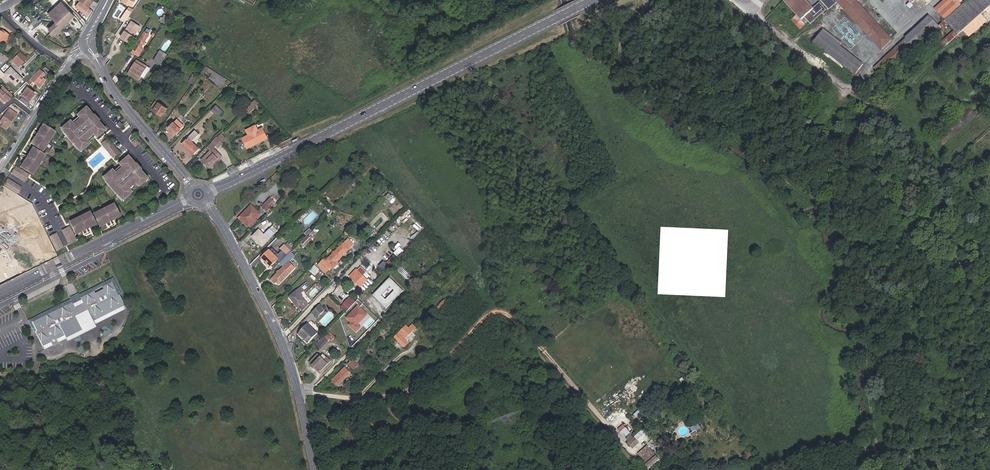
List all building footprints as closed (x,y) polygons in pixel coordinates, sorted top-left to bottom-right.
[(93,10),(97,4),(93,2),(95,1),(94,0),(82,0),(76,7),(89,16),(93,10)] [(810,23),(825,10),(820,3),(813,9),(805,0),(783,0),(800,18),(801,20),(805,17),(810,23)] [(880,48),(890,40),(855,0),(837,0),(880,48)] [(935,9),(945,20),(960,7),(956,3),(959,1),(960,0),(945,0),(935,9)] [(985,11),(989,6),(989,0),(968,0),(966,2),(962,5),(960,7),(945,20),(949,25),(954,30),(958,35),(985,11)] [(60,2),(48,14),(57,22),(50,29),(56,35),(74,16),(60,2)] [(969,36),(987,20),(982,14),(964,30),(969,36)] [(915,47),(915,48),(932,32),(939,26),(929,16),(906,37),(906,38),(875,67),(879,73),(887,66),(889,68),(913,46),(913,47),(914,46),(915,47)] [(949,25),(945,20),(939,26),(932,32),(936,37),(949,25)] [(128,44),(139,26),(132,22),(121,39),(128,44)] [(823,29),(813,42),(855,75),(863,64),(839,46),(841,43),(823,29)] [(10,36),(0,30),(0,31),(0,42),(4,45),(10,36)] [(941,43),(945,47),(958,35),(954,30),(941,43)] [(133,48),(134,49),(138,51),(138,52),(149,35),(144,31),(133,48)] [(891,69),(915,47),(914,46),(913,47),(913,46),(889,68),(891,69)] [(23,64),(27,59),(20,52),(16,57),(23,64)] [(164,58),(158,54),(154,60),(160,64),(164,58)] [(16,57),(11,61),(19,68),(23,64),(16,57)] [(137,60),(129,73),(139,79),(144,71),(147,73),(150,68),(137,60)] [(206,66),(200,73),(203,75),(206,71),(212,74),(209,78),(221,86),(225,81),(213,73),(214,71),(206,66)] [(49,76),(52,72),(46,67),(43,72),(49,76)] [(1,78),(5,81),(15,72),(10,68),(1,78)] [(26,83),(29,85),(32,82),(38,87),(45,80),(42,77),(45,74),(40,70),(26,83)] [(15,72),(5,81),(6,83),(9,80),(15,86),(22,79),(15,72)] [(5,88),(0,93),(0,97),(5,103),(12,96),(5,88)] [(31,97),(34,93),(27,88),(20,96),(29,102),(32,99),(31,97)] [(255,98),(244,109),(248,113),(259,103),(255,98)] [(154,109),(162,116),(167,108),(159,102),(158,103),(155,101),(152,106),(154,109)] [(65,133),(69,138),(71,137),(77,143),(76,144),(78,147),(87,140),(84,136),(91,129),(94,133),(103,126),(100,123),(99,124),(94,117),(96,116),(91,110),(89,112),(84,106),(85,105),(82,102),(74,109),(77,113),(69,119),(66,115),(58,122),(60,126),(61,125),(67,131),(65,133)] [(223,111),(216,105),(211,110),(215,113),(216,112),(219,115),(223,111)] [(950,124),(967,109),(963,106),(947,120),(950,124)] [(8,127),(17,115),(9,109),(0,122),(3,124),(8,127)] [(175,135),(184,126),(177,119),(168,129),(175,135)] [(243,137),(248,148),(268,138),(263,128),(259,130),(256,125),(247,130),(249,134),(243,137)] [(56,138),(44,129),(31,147),(44,155),(56,138)] [(193,154),(199,148),(192,141),(198,134),(195,131),(182,144),(193,154)] [(117,151),(106,137),(101,141),(113,155),(117,151)] [(223,143),(218,137),(212,142),(208,146),(212,150),(202,159),(209,166),(220,155),(216,150),(213,148),(215,146),(218,148),(223,143)] [(45,160),(33,152),(20,169),(33,178),(45,160)] [(141,169),(137,164),(135,166),(130,159),(131,158),(128,155),(119,162),(123,166),(115,173),(112,169),(103,176),(106,179),(107,179),(113,185),(111,187),(115,192),(117,190),(122,197),(124,201),(133,193),(129,190),(137,183),(140,187),(149,180),(146,177),(145,177),(140,171),(141,169)] [(220,155),(209,166),(210,168),(222,157),(220,155)] [(29,179),(16,170),(13,175),(25,184),(29,179)] [(9,180),(5,186),(18,194),(21,189),(9,180)] [(271,198),(262,207),(267,212),(276,203),(271,198)] [(240,217),(249,226),(260,214),(252,206),(240,217)] [(116,225),(110,211),(90,219),(96,234),(116,225)] [(91,230),(85,216),(65,224),(71,238),(91,230)] [(248,227),(249,226),(240,217),(239,219),(248,227)] [(320,233),(328,225),(324,220),(315,229),(320,233)] [(262,245),(278,230),(273,226),(264,235),(260,230),(253,236),(262,245)] [(71,245),(66,235),(60,238),(65,248),(71,245)] [(306,246),(313,239),(309,235),(302,242),(306,246)] [(354,244),(349,238),(344,244),(349,249),(354,244)] [(59,251),(55,240),(49,243),(54,253),(59,251)] [(338,261),(349,249),(344,243),(326,261),(324,260),(319,265),(326,273),(332,266),(334,268),(339,263),(338,261)] [(278,260),(280,263),(289,253),(288,252),(290,250),(285,244),(280,249),(282,251),(276,257),(270,250),(263,258),(271,266),(278,260)] [(399,246),(395,251),(391,247),(386,252),(390,256),(394,253),(397,255),(403,250),(399,246)] [(272,277),(276,281),(279,284),(295,267),(289,261),(295,255),(291,251),(289,253),(280,263),(283,267),(272,277)] [(320,281),(325,275),(315,265),(310,271),(320,281)] [(350,276),(361,286),(367,280),(361,275),(364,272),(360,269),(358,271),(356,270),(350,276)] [(33,330),(34,329),(35,329),(31,321),(70,301),(71,303),(79,299),(78,297),(109,281),(115,294),(117,293),(118,292),(110,277),(76,294),(76,292),(68,296),(69,298),(27,319),(33,330)] [(404,289),(390,277),(373,296),(386,308),(404,289)] [(81,328),(73,314),(86,308),(91,319),(123,303),(117,293),(115,294),(109,281),(78,297),(79,299),(71,303),(70,301),(31,321),(35,329),(34,329),(42,344),(49,340),(51,343),(57,340),(55,337),(63,333),(64,336),(81,328)] [(298,307),(306,301),(300,294),(304,291),(301,288),(290,296),(298,307)] [(349,308),(354,303),(349,299),(344,304),(349,308)] [(91,319),(86,308),(73,314),(81,328),(124,306),(123,303),(91,319)] [(320,305),(312,312),(318,318),(325,310),(320,305)] [(367,314),(359,306),(347,318),(352,322),(350,325),(356,331),(361,327),(358,324),(367,314)] [(308,343),(318,333),(308,324),(299,333),(308,343)] [(66,339),(82,331),(81,328),(64,336),(66,339)] [(332,341),(335,337),(329,331),(316,344),(319,348),(327,340),(327,341),(329,339),(332,341)] [(399,333),(395,337),(405,347),(409,343),(399,333)] [(318,355),(311,362),(320,372),(331,361),(323,354),(320,357),(318,355)] [(354,369),(358,365),(353,360),(348,364),(354,369)] [(338,385),(350,373),(345,367),(333,380),(338,385)] [(690,427),(693,434),(696,433),(695,430),(700,428),(698,423),(690,427)] [(619,432),(628,443),(634,437),(625,427),(619,432)] [(634,437),(628,443),(633,448),(647,436),(642,430),(634,437)] [(659,459),(647,446),(638,454),(643,459),(642,460),(649,468),(659,459)]
